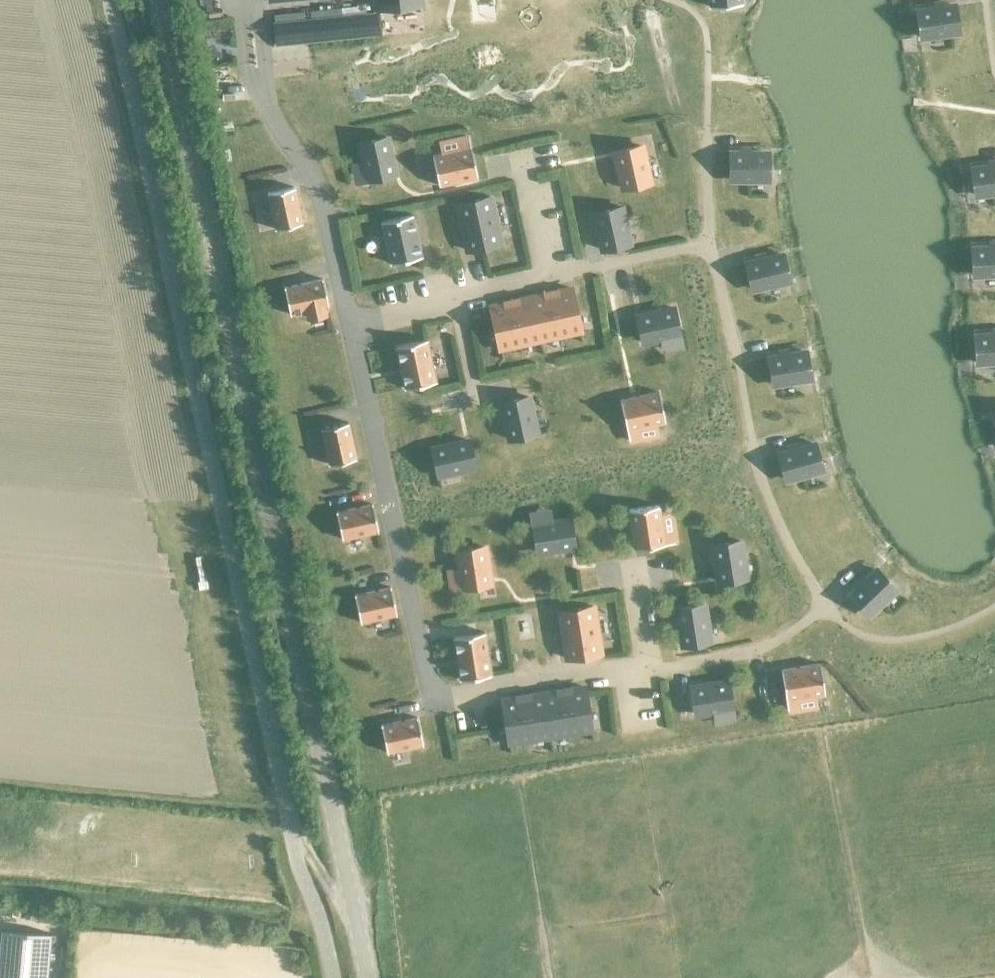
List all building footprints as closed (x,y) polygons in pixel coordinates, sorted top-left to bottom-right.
[(375,8),(421,4),(421,0),(375,0),(375,8)] [(954,5),(918,10),(921,37),(958,31),(954,5)] [(374,14),(271,24),(274,47),(377,37),(374,14)] [(395,173),(387,136),(360,142),(368,178),(395,173)] [(475,176),(466,136),(458,138),(460,148),(430,155),(436,184),(475,176)] [(648,184),(640,148),(613,154),(621,190),(648,184)] [(766,179),(766,154),(731,154),(731,179),(766,179)] [(972,168),(976,194),(994,192),(994,164),(972,168)] [(302,225),(294,189),(267,195),(275,231),(302,225)] [(501,241),(491,196),(457,203),(467,249),(501,241)] [(627,245),(619,209),(593,215),(601,251),(627,245)] [(422,255),(412,213),(382,220),(391,262),(422,255)] [(972,247),(974,274),(994,273),(994,246),(972,247)] [(782,254),(746,262),(752,288),(788,280),(782,254)] [(327,308),(321,281),(282,289),(288,316),(304,313),(305,319),(325,314),(324,308),(327,308)] [(570,288),(550,293),(559,336),(580,331),(570,288)] [(559,336),(550,293),(530,297),(539,340),(559,336)] [(539,340),(530,297),(510,301),(520,344),(539,340)] [(520,344),(510,301),(490,306),(499,349),(520,344)] [(679,333),(673,306),(637,314),(643,341),(679,333)] [(975,335),(977,362),(994,361),(994,333),(975,335)] [(437,383),(427,340),(397,347),(406,390),(437,383)] [(805,352),(769,359),(774,385),(810,379),(805,352)] [(666,423),(660,393),(621,401),(630,442),(639,440),(636,429),(666,423)] [(537,432),(529,395),(502,401),(510,438),(537,432)] [(355,458),(347,422),(320,428),(328,464),(355,458)] [(475,466),(469,439),(433,447),(438,474),(475,466)] [(817,443),(781,453),(789,479),(824,469),(817,443)] [(341,540),(378,532),(372,505),(335,513),(341,540)] [(664,536),(659,506),(629,511),(635,550),(676,544),(674,535),(664,536)] [(575,547),(570,520),(534,526),(538,553),(575,547)] [(746,576),(741,539),(713,544),(719,581),(746,576)] [(490,582),(484,545),(457,550),(463,586),(490,582)] [(876,569),(850,594),(868,613),(895,588),(876,569)] [(396,614),(390,587),(353,595),(360,622),(396,614)] [(710,640),(704,603),(677,607),(683,644),(710,640)] [(601,654),(594,608),(559,613),(567,659),(601,654)] [(492,676),(485,633),(454,638),(461,681),(492,676)] [(826,698),(821,668),(782,674),(789,716),(801,715),(799,702),(826,698)] [(733,712),(729,685),(692,691),(696,718),(733,712)] [(590,730),(583,687),(562,690),(569,734),(590,730)] [(569,734),(562,690),(542,693),(549,737),(569,734)] [(549,737),(542,693),(522,696),(529,740),(549,737)] [(529,740),(522,696),(501,700),(508,743),(529,740)] [(421,746),(415,719),(379,727),(384,754),(421,746)] [(0,946),(0,977),(46,977),(50,934),(1,930),(0,946)]
